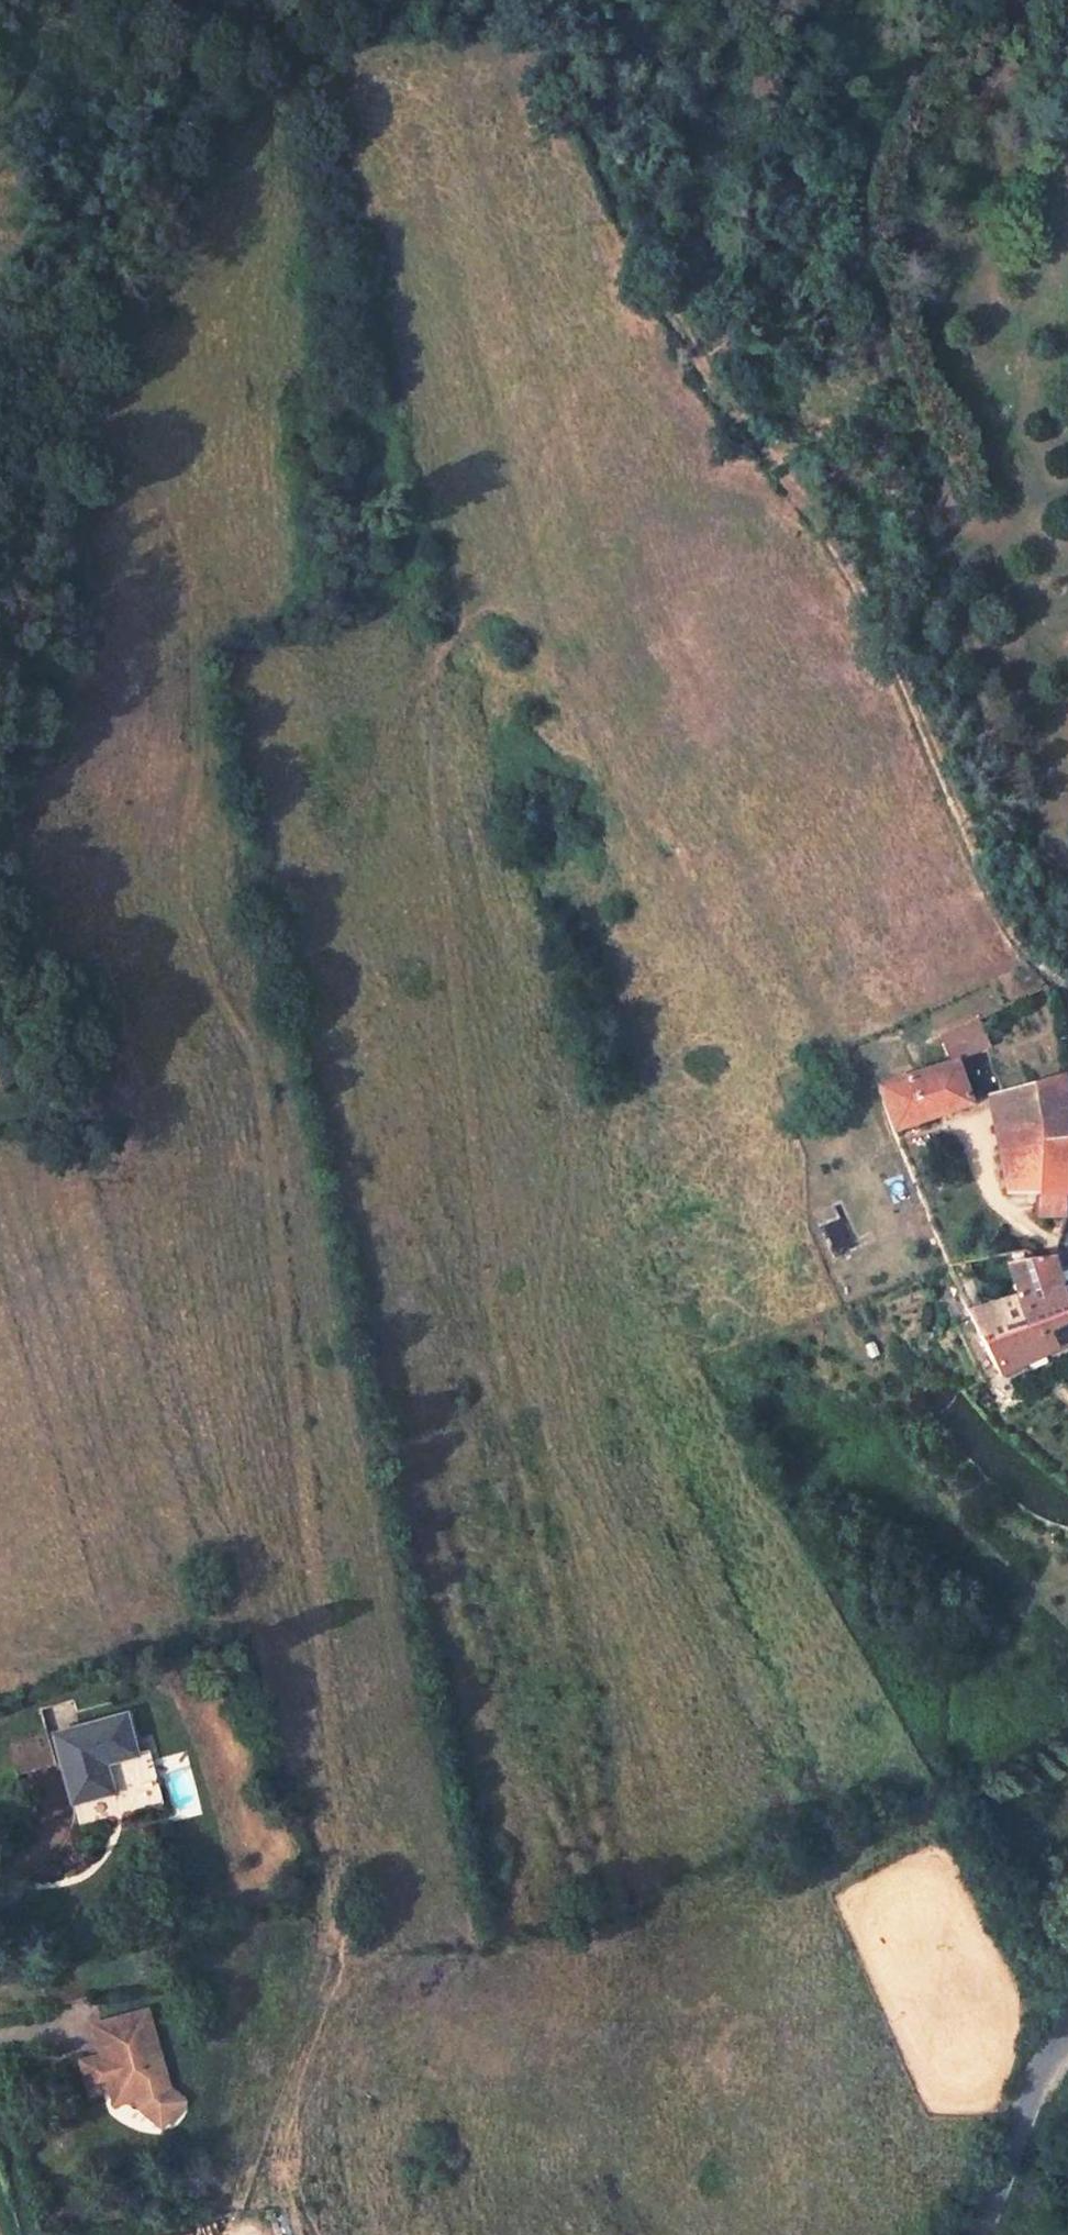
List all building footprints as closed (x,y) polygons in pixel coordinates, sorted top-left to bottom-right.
[(943,1059),(981,1045),(971,1017),(934,1034),(943,1059)] [(967,1108),(953,1062),(946,1066),(874,1086),(891,1132),(967,1108)] [(1057,1077),(989,1099),(1008,1197),(1030,1197),(1062,1197),(1067,1166),(1057,1077)] [(1062,1197),(1030,1197),(1031,1217),(1058,1216),(1062,1197)] [(962,1310),(993,1376),(1067,1341),(1067,1322),(1049,1262),(1027,1267),(1007,1271),(1011,1298),(962,1310)] [(56,1733),(74,1803),(115,1792),(107,1764),(140,1756),(127,1712),(56,1733)] [(156,2010),(104,2023),(126,2102),(150,2095),(152,2104),(169,2116),(187,2095),(177,2087),(156,2010)]
